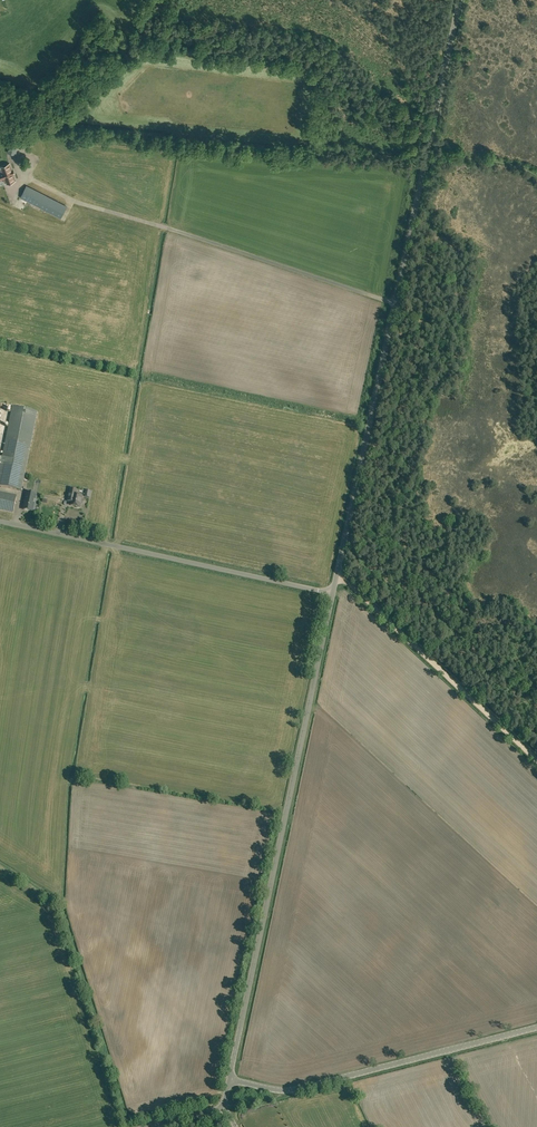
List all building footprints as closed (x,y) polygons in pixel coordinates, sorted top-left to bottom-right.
[(15,155),(20,138),(12,136),(8,152),(15,155)] [(13,182),(6,165),(0,167),(0,181),(2,185),(3,185),(4,186),(13,182)] [(36,169),(32,180),(39,183),(41,178),(43,178),(45,172),(36,169)] [(67,207),(51,198),(26,186),(20,197),(61,218),(67,207)] [(38,411),(13,406),(0,470),(0,486),(22,490),(38,411)] [(70,488),(68,497),(73,498),(71,505),(75,506),(76,507),(78,508),(79,507),(80,507),(82,496),(77,495),(77,490),(70,488)] [(0,492),(0,510),(14,513),(17,495),(0,492)] [(33,511),(36,494),(27,492),(25,500),(26,500),(25,510),(33,511)]
